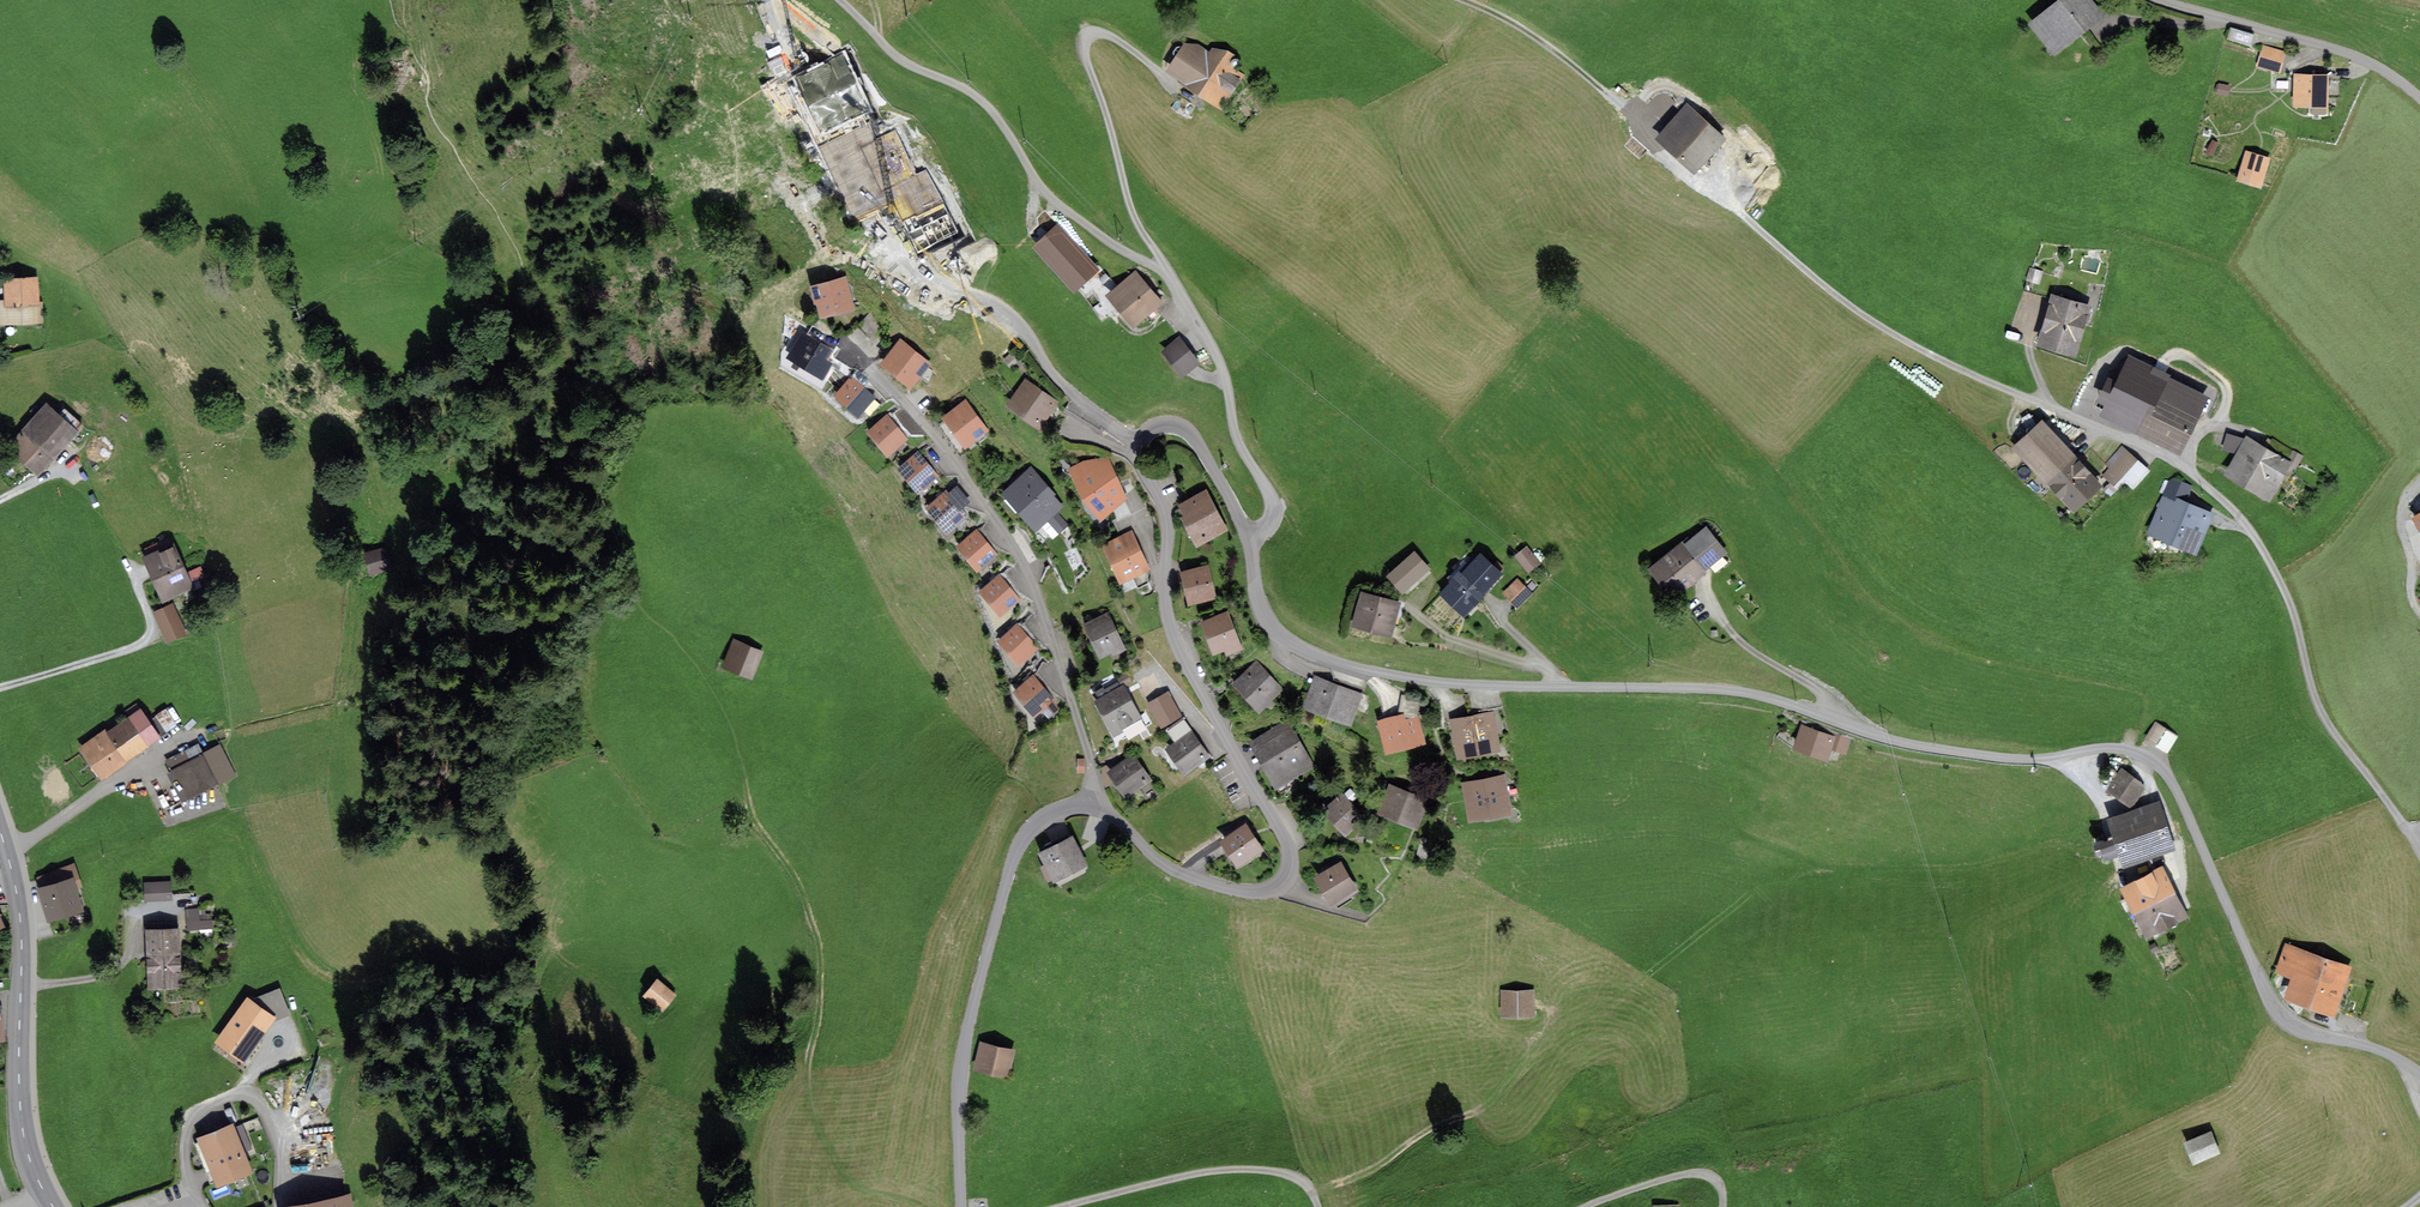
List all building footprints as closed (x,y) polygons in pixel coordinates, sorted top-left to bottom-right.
[(2084,0),(2067,0),(2037,24),(2055,47),(2096,15),(2084,0)] [(2251,45),(2254,33),(2232,27),(2228,38),(2251,45)] [(1199,46),(1188,47),(1173,70),(1225,103),(1243,74),(1209,52),(1199,46)] [(2283,53),(2265,48),(2259,65),(2278,70),(2283,53)] [(820,78),(791,92),(821,153),(834,147),(838,156),(837,156),(848,179),(850,178),(857,194),(872,186),(870,182),(889,172),(891,175),(906,168),(893,141),(881,147),(872,129),(864,132),(848,98),(833,105),(820,78)] [(2324,80),(2299,79),(2298,101),(2323,101),(2324,80)] [(1659,137),(1694,169),(1721,139),(1686,107),(1659,137)] [(304,153),(292,162),(303,179),(316,170),(304,153)] [(2265,160),(2248,155),(2242,176),(2258,182),(2265,160)] [(944,207),(935,188),(926,192),(935,211),(944,207)] [(1057,228),(1039,245),(1076,286),(1094,269),(1057,228)] [(1136,271),(1111,292),(1137,324),(1148,314),(1147,313),(1162,301),(1136,271)] [(2,277),(2,300),(0,300),(0,326),(42,324),(40,276),(2,277)] [(818,289),(823,310),(849,304),(848,299),(856,297),(854,288),(848,282),(818,289)] [(2056,298),(2043,338),(2073,347),(2085,307),(2056,298)] [(885,323),(872,311),(859,324),(871,337),(885,323)] [(1166,351),(1182,372),(1196,361),(1180,340),(1166,351)] [(890,358),(887,362),(910,381),(925,364),(897,341),(886,355),(890,358)] [(2105,413),(2178,447),(2203,396),(2130,361),(2105,413)] [(853,380),(839,395),(857,412),(871,396),(853,380)] [(1027,385),(1014,404),(1038,421),(1046,411),(1054,417),(1061,406),(1037,389),(1035,391),(1027,385)] [(956,412),(949,416),(968,441),(972,438),(978,445),(988,437),(960,399),(951,405),(956,412)] [(47,401),(3,447),(36,478),(80,431),(47,401)] [(887,419),(873,431),(889,450),(903,438),(899,432),(904,428),(890,412),(885,416),(887,419)] [(2055,484),(2073,504),(2098,480),(2077,458),(2074,461),(2069,456),(2070,455),(2042,425),(2018,447),(2054,485),(2055,484)] [(2242,447),(2229,470),(2268,493),(2293,451),(2273,438),(2266,450),(2246,438),(2241,447),(2242,447)] [(918,456),(903,468),(919,487),(934,475),(929,469),(934,464),(921,449),(915,453),(918,456)] [(2119,487),(2126,479),(2134,486),(2147,471),(2126,453),(2106,475),(2112,481),(2109,485),(2115,490),(2118,486),(2119,487)] [(1087,494),(1103,513),(1122,497),(1106,460),(1088,463),(1076,469),(1087,494)] [(1031,474),(1010,492),(1036,523),(1056,505),(1048,497),(1050,495),(1031,474)] [(946,496),(932,508),(948,526),(962,514),(959,510),(964,506),(949,488),(943,493),(946,496)] [(1204,496),(1186,505),(1192,516),(1189,518),(1199,539),(1221,528),(1204,496)] [(2166,497),(2151,529),(2192,548),(2207,515),(2166,497)] [(977,534),(962,546),(978,565),(993,553),(988,547),(993,543),(980,527),(974,531),(977,534)] [(1721,551),(1706,532),(1691,544),(1706,563),(1721,551)] [(1130,536),(1109,546),(1123,576),(1134,571),(1141,586),(1151,582),(1130,536)] [(176,543),(143,558),(162,602),(195,588),(176,543)] [(1683,543),(1655,565),(1674,590),(1700,570),(1683,548),(1686,546),(1683,543)] [(1519,554),(1530,568),(1538,562),(1527,548),(1519,554)] [(383,549),(365,554),(370,570),(388,566),(383,549)] [(1414,553),(1390,575),(1403,590),(1428,568),(1414,553)] [(1452,579),(1443,589),(1467,611),(1482,595),(1479,592),(1503,566),(1498,561),(1492,568),(1476,553),(1467,563),(1464,561),(1449,576),(1452,579)] [(1206,568),(1186,572),(1192,600),(1212,595),(1206,568)] [(999,579),(985,591),(1001,610),(1015,598),(1012,594),(1017,590),(1002,572),(997,577),(999,579)] [(1518,579),(1505,592),(1517,606),(1531,593),(1518,579)] [(1365,597),(1358,621),(1388,630),(1395,605),(1365,597)] [(165,640),(167,644),(188,635),(174,603),(153,612),(165,640)] [(1226,616),(1207,623),(1216,648),(1225,645),(1227,652),(1238,648),(1226,616)] [(1108,618),(1090,626),(1102,651),(1119,643),(1108,618)] [(1017,629),(1003,641),(1019,660),(1034,647),(1031,643),(1036,639),(1021,621),(1015,626),(1017,629)] [(730,651),(725,663),(753,674),(762,654),(741,646),(738,654),(730,651)] [(1257,666),(1239,683),(1260,704),(1277,688),(1257,666)] [(1033,680),(1019,692),(1035,710),(1049,698),(1045,693),(1050,688),(1037,672),(1031,677),(1033,680)] [(1126,673),(1119,677),(1124,686),(1131,682),(1126,673)] [(1105,687),(1094,693),(1100,703),(1102,702),(1117,729),(1136,718),(1114,677),(1103,683),(1105,687)] [(1318,680),(1309,702),(1348,717),(1357,695),(1318,680)] [(1419,738),(1413,716),(1417,715),(1420,698),(1403,694),(1399,712),(1398,720),(1384,723),(1389,745),(1419,738)] [(1168,696),(1152,705),(1162,722),(1178,713),(1168,696)] [(117,722),(77,750),(79,753),(100,782),(161,738),(148,720),(139,707),(117,722)] [(1490,716),(1456,722),(1461,750),(1494,744),(1490,716)] [(1806,721),(1798,744),(1826,754),(1829,744),(1843,749),(1848,736),(1806,721)] [(2156,724),(2147,738),(2166,750),(2175,736),(2156,724)] [(1287,725),(1258,742),(1283,786),(1299,776),(1296,771),(1308,764),(1287,725)] [(1190,736),(1172,748),(1186,768),(1204,755),(1190,736)] [(213,738),(159,764),(179,806),(219,787),(234,780),(213,738)] [(1132,759),(1114,772),(1128,791),(1146,779),(1132,759)] [(2143,788),(2122,772),(2110,787),(2132,803),(2143,788)] [(1501,779),(1467,786),(1472,813),(1506,807),(1501,779)] [(1391,789),(1384,809),(1408,819),(1412,808),(1419,811),(1423,802),(1391,789)] [(1338,799),(1326,810),(1332,817),(1335,815),(1345,826),(1359,814),(1344,797),(1340,801),(1338,799)] [(2157,807),(2114,822),(2126,859),(2170,845),(2157,807)] [(1258,848),(1245,828),(1225,841),(1238,861),(1258,848)] [(1043,867),(1049,878),(1081,862),(1070,840),(1055,848),(1053,844),(1040,850),(1047,865),(1043,867)] [(1340,866),(1320,877),(1333,899),(1335,897),(1352,888),(1340,866)] [(2160,870),(2127,887),(2138,908),(2149,929),(2172,917),(2173,919),(2183,914),(2173,897),(2174,896),(2160,870)] [(36,886),(46,924),(86,913),(75,875),(36,886)] [(172,882),(142,883),(143,904),(172,903),(172,892),(172,882)] [(1352,888),(1335,897),(1340,906),(1357,896),(1352,888)] [(186,908),(187,928),(213,928),(213,907),(186,908)] [(145,929),(147,991),(183,989),(181,928),(145,929)] [(2291,994),(2335,1009),(2343,985),(2339,984),(2345,968),(2287,948),(2280,968),(2298,974),(2291,994)] [(657,983),(646,996),(662,1010),(677,992),(667,984),(663,988),(657,983)] [(1530,993),(1502,993),(1502,1012),(1530,1012),(1530,993)] [(249,1005),(221,1043),(243,1058),(271,1020),(249,1005)] [(1006,1071),(1011,1051),(980,1044),(976,1064),(1006,1071)] [(234,1122),(195,1137),(216,1188),(254,1172),(234,1122)] [(236,1125),(245,1150),(252,1147),(244,1123),(236,1125)] [(2209,1134),(2189,1143),(2196,1158),(2216,1150),(2209,1134)] [(278,1204),(278,1206),(347,1206),(345,1194),(278,1204)]
